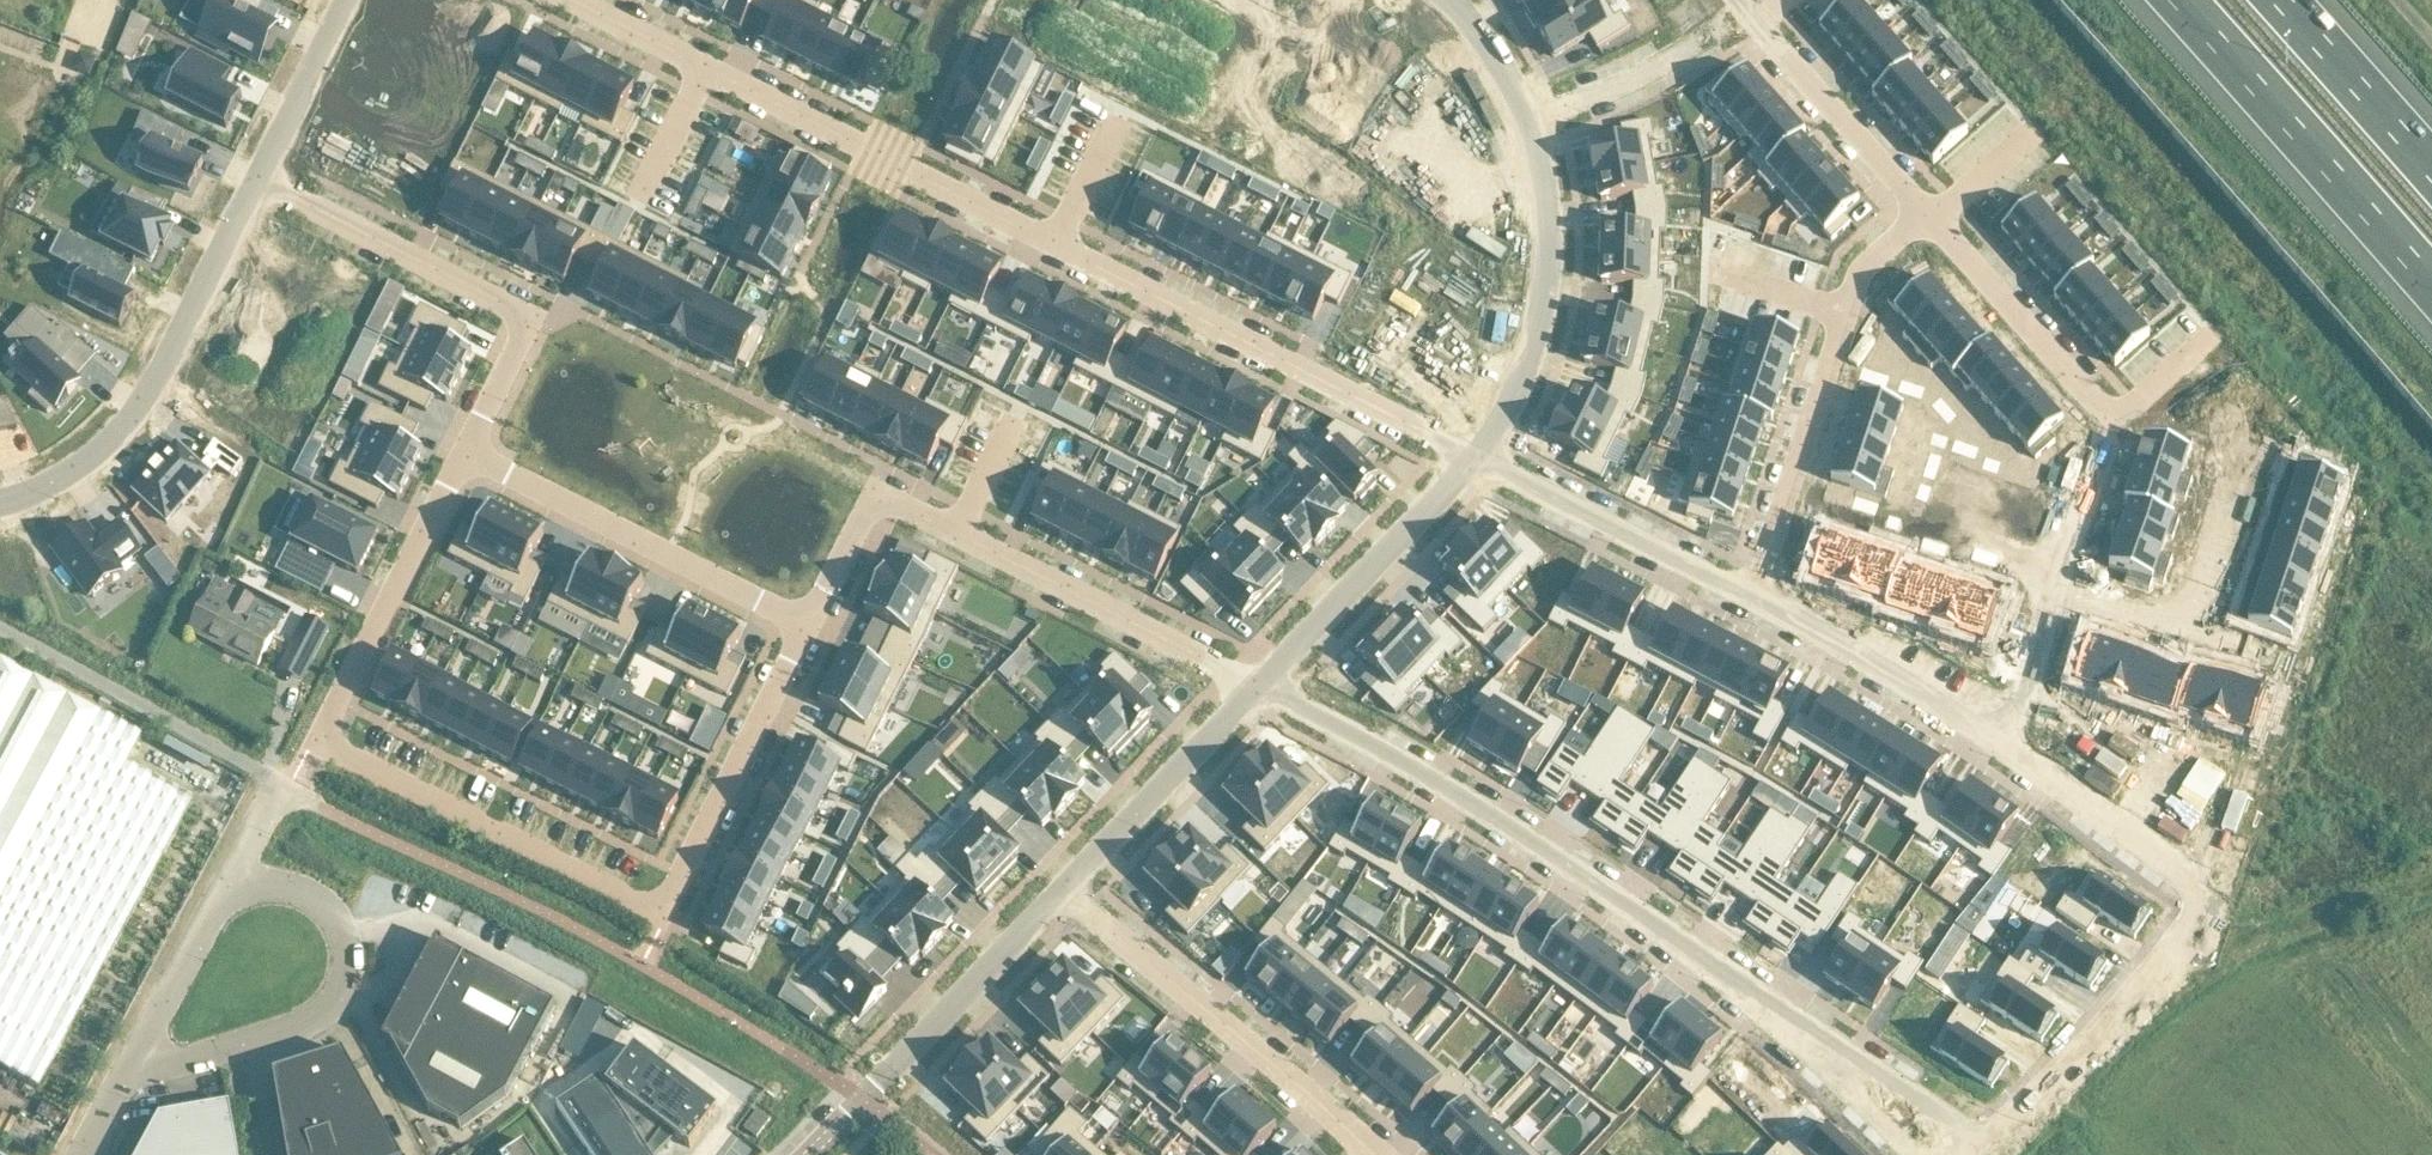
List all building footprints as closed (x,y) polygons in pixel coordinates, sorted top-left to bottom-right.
[(220,4),(202,39),(227,52),(229,47),(258,62),(274,30),(257,21),(265,5),(255,0),(211,0),(220,4)] [(694,6),(715,17),(724,0),(697,0),(694,6)] [(715,17),(741,30),(752,8),(766,15),(773,0),(724,0),(715,17)] [(766,15),(779,22),(767,44),(793,57),(818,7),(804,0),(773,0),(766,15)] [(1046,3),(1064,12),(1071,0),(1048,0),(1046,3)] [(1525,6),(1528,12),(1526,14),(1535,29),(1538,27),(1540,31),(1539,31),(1539,32),(1592,0),(1535,0),(1525,6)] [(1539,32),(1555,58),(1590,36),(1598,49),(1631,29),(1621,15),(1615,19),(1603,0),(1592,0),(1539,32)] [(1820,30),(1838,49),(1872,19),(1855,0),(1854,0),(1820,30)] [(818,7),(793,57),(815,68),(835,28),(814,18),(819,8),(818,7)] [(913,7),(907,17),(921,24),(927,14),(913,7)] [(1922,12),(1912,20),(1920,29),(1930,21),(1922,12)] [(1872,19),(1838,49),(1851,64),(1885,34),(1872,19)] [(1930,21),(1920,29),(1928,38),(1938,30),(1930,21)] [(835,28),(815,68),(837,79),(857,39),(835,28)] [(1408,34),(1373,70),(1393,90),(1381,102),(1390,116),(1418,97),(1406,80),(1430,56),(1408,34)] [(1885,34),(1851,64),(1865,79),(1899,49),(1885,34)] [(510,55),(496,82),(535,102),(562,50),(561,49),(560,51),(536,38),(524,62),(510,55)] [(857,39),(837,79),(862,92),(865,87),(879,94),(896,59),(857,39)] [(1949,43),(1940,51),(1951,62),(1960,54),(1949,43)] [(994,45),(981,70),(1031,96),(1044,70),(994,45)] [(1899,49),(1865,79),(1877,94),(1878,94),(1908,68),(1909,68),(1913,64),(1899,49)] [(191,50),(167,99),(226,129),(243,97),(224,88),(232,71),(191,50)] [(562,50),(535,102),(560,114),(565,104),(586,62),(562,50)] [(1255,51),(1232,97),(1254,109),(1249,119),(1267,128),(1281,99),(1265,91),(1277,68),(1273,66),(1275,61),(1255,51)] [(1960,54),(1951,62),(1959,72),(1968,63),(1960,54)] [(586,62),(565,104),(588,116),(609,75),(587,64),(587,63),(586,62)] [(1877,94),(1873,98),(1890,117),(1925,86),(1909,68),(1908,68),(1878,94),(1877,94)] [(1725,75),(1706,92),(1731,120),(1765,89),(1747,69),(1732,83),(1725,75)] [(970,90),(969,91),(1020,117),(1031,96),(981,70),(971,91),(970,90)] [(588,116),(583,126),(622,146),(636,118),(622,112),(634,88),(609,75),(588,116)] [(1979,75),(1970,83),(1978,92),(1987,84),(1979,75)] [(1987,84),(1978,92),(1989,104),(1997,96),(1987,84)] [(1925,86),(1890,117),(1904,132),(1938,101),(1925,86)] [(1765,89),(1731,120),(1744,135),(1778,104),(1765,89)] [(969,91),(957,116),(1008,142),(1020,117),(969,91)] [(1065,95),(1058,109),(1068,114),(1075,101),(1065,95)] [(1938,101),(1904,132),(1917,147),(1952,116),(1938,101)] [(1778,104),(1744,135),(1758,150),(1792,119),(1778,104)] [(1058,109),(1050,123),(1061,128),(1068,114),(1058,109)] [(143,112),(133,132),(151,140),(138,165),(189,192),(204,163),(176,149),(184,132),(143,112)] [(957,117),(945,142),(950,144),(946,153),(980,171),(985,162),(995,167),(1008,142),(957,116),(956,117),(957,117)] [(1952,116),(1917,147),(1934,166),(1969,135),(1952,116)] [(1792,119),(1758,150),(1771,165),(1766,168),(1767,169),(1805,135),(1792,119)] [(1624,142),(1591,148),(1596,175),(1653,164),(1649,139),(1655,138),(1652,121),(1621,127),(1624,142)] [(1701,126),(1690,131),(1696,146),(1707,141),(1701,126)] [(1805,135),(1767,169),(1781,184),(1815,154),(1802,139),(1806,135),(1805,135)] [(530,139),(525,149),(539,156),(544,146),(530,139)] [(723,140),(716,154),(727,160),(734,146),(723,140)] [(1041,141),(1034,155),(1045,160),(1052,146),(1041,141)] [(1707,141),(1696,146),(1701,157),(1712,153),(1707,141)] [(544,146),(539,156),(552,163),(558,153),(544,146)] [(780,155),(767,181),(820,207),(820,206),(819,205),(831,181),(826,179),(832,167),(797,149),(791,161),(780,155)] [(716,154),(709,168),(719,174),(727,160),(716,154)] [(1815,154),(1781,184),(1794,199),(1828,169),(1815,154)] [(520,155),(515,166),(528,173),(534,162),(520,155)] [(1034,155),(1027,169),(1037,174),(1045,160),(1034,155)] [(1210,158),(1205,169),(1218,176),(1224,165),(1210,158)] [(534,162),(528,173),(542,180),(548,170),(534,162)] [(456,163),(442,190),(455,197),(443,221),(469,234),(495,183),(456,163)] [(1653,164),(1596,175),(1597,175),(1602,201),(1633,195),(1636,212),(1667,210),(1664,188),(1658,189),(1653,164)] [(1224,165),(1218,176),(1232,183),(1238,172),(1224,165)] [(1713,167),(1712,179),(1725,180),(1725,168),(1713,167)] [(1828,169),(1794,199),(1808,214),(1842,184),(1828,169)] [(1144,172),(1130,200),(1143,207),(1132,229),(1158,242),(1183,192),(1144,172)] [(2081,176),(2072,184),(2082,196),(2091,188),(2081,176)] [(567,179),(562,190),(576,197),(581,187),(567,179)] [(1712,179),(1712,191),(1724,192),(1725,180),(1712,179)] [(1254,180),(1248,191),(1262,198),(1267,187),(1254,180)] [(767,181),(755,205),(808,232),(820,207),(767,181)] [(495,183),(469,234),(492,245),(518,194),(495,183)] [(113,221),(104,239),(145,260),(154,242),(158,244),(166,228),(152,221),(155,216),(152,215),(159,202),(161,203),(162,201),(127,184),(123,191),(124,191),(120,199),(118,198),(108,218),(113,221)] [(1842,184),(1808,214),(1832,242),(1852,225),(1845,217),(1860,204),(1842,184)] [(1267,187),(1262,198),(1276,205),(1281,194),(1267,187)] [(699,188),(692,202),(702,207),(710,193),(699,188)] [(2091,188),(2082,196),(2091,205),(2100,197),(2091,188)] [(1457,191),(1425,197),(1428,213),(1444,213),(1444,242),(1495,241),(1495,211),(1461,211),(1457,191)] [(1183,192),(1158,242),(1179,253),(1205,203),(1183,192)] [(518,194),(492,245),(514,256),(513,258),(514,258),(541,206),(518,194)] [(692,202),(685,216),(695,221),(702,207),(692,202)] [(1297,202),(1291,213),(1306,220),(1311,209),(1297,202)] [(2037,202),(2003,233),(2020,252),(2054,221),(2037,202)] [(1205,203),(1179,253),(1201,264),(1224,219),(1223,219),(1220,224),(1200,214),(1206,204),(1205,203)] [(755,205),(743,228),(795,254),(806,232),(807,233),(808,232),(755,205)] [(541,206),(514,258),(539,271),(565,218),(541,206)] [(1322,206),(1317,217),(1331,224),(1336,213),(1322,206)] [(621,207),(616,217),(630,225),(635,214),(621,207)] [(1603,229),(1603,256),(1660,258),(1661,233),(1667,233),(1667,210),(1636,212),(1635,230),(1603,229)] [(2104,215),(2095,223),(2103,232),(2112,224),(2104,215)] [(1738,216),(1734,228),(1746,232),(1749,220),(1738,216)] [(565,218),(539,271),(540,271),(540,270),(565,282),(576,259),(590,266),(604,238),(589,230),(565,218)] [(889,218),(871,253),(882,259),(880,264),(904,276),(902,282),(903,282),(929,230),(928,229),(927,230),(903,218),(900,223),(889,218)] [(1224,219),(1201,264),(1223,275),(1246,230),(1224,219)] [(1749,220),(1746,232),(1757,236),(1761,224),(1749,220)] [(2054,221),(2020,252),(2033,267),(2067,236),(2054,221)] [(2112,224),(2103,232),(2110,241),(2120,233),(2112,224)] [(659,226),(653,236),(667,244),(673,233),(659,226)] [(731,253),(730,254),(733,255),(741,259),(782,279),(795,254),(743,228),(731,253)] [(929,230),(903,282),(927,294),(954,242),(929,230)] [(1246,230),(1223,275),(1245,286),(1270,236),(1269,236),(1266,241),(1246,230)] [(63,235),(52,257),(84,273),(69,302),(121,328),(136,296),(124,290),(133,270),(63,235)] [(1270,236),(1245,286),(1267,297),(1292,247),(1270,236)] [(2067,236),(2033,267),(2047,282),(2081,251),(2067,236)] [(1776,237),(1772,248),(1784,252),(1787,241),(1776,237)] [(604,238),(590,266),(603,272),(591,296),(617,309),(643,258),(604,238)] [(1428,270),(1425,286),(1457,292),(1461,272),(1495,272),(1495,241),(1444,242),(1444,270),(1428,270)] [(1787,241),(1784,252),(1799,257),(1802,246),(1787,241)] [(691,242),(686,253),(699,260),(705,249),(691,242)] [(954,242),(927,294),(928,295),(933,285),(954,295),(949,306),(950,306),(976,255),(954,244),(955,243),(954,242)] [(2131,246),(2122,254),(2133,265),(2142,258),(2131,246)] [(1292,247),(1267,297),(1288,308),(1313,258),(1292,247)] [(705,249),(699,260),(713,267),(719,256),(705,249)] [(2081,251),(2047,282),(2060,297),(2090,271),(2091,271),(2095,267),(2081,251)] [(976,255),(950,306),(989,326),(1003,298),(989,291),(1001,268),(976,255)] [(1603,256),(1602,283),(1634,284),(1633,301),(1664,306),(1665,283),(1659,283),(1660,258),(1603,256)] [(643,258),(617,309),(640,320),(666,269),(643,258)] [(1313,258),(1288,308),(1314,321),(1325,299),(1339,306),(1353,278),(1313,258)] [(2142,258),(2133,265),(2141,275),(2150,267),(2142,258)] [(742,259),(736,270),(750,277),(756,266),(742,259)] [(756,266),(750,277),(764,284),(770,274),(756,266)] [(666,269),(640,320),(662,331),(661,333),(662,333),(684,291),(689,281),(666,269)] [(2060,297),(2055,300),(2073,320),(2107,289),(2091,271),(2090,271),(2060,297)] [(2160,278),(2151,286),(2160,296),(2169,288),(2160,278)] [(391,281),(379,305),(393,312),(405,289),(391,281)] [(1003,298),(989,326),(1027,345),(1054,293),(1053,293),(1052,294),(1028,281),(1016,305),(1003,298)] [(1907,287),(1888,304),(1913,331),(1947,301),(1928,281),(1914,294),(1907,287)] [(2169,288),(2160,296),(2170,307),(2179,299),(2169,288)] [(2107,289),(2073,320),(2086,335),(2120,304),(2107,289)] [(684,291),(662,333),(686,346),(708,304),(684,291)] [(1054,293),(1027,345),(1029,346),(1034,336),(1057,347),(1078,305),(1054,293)] [(1598,311),(1591,337),(1647,351),(1653,326),(1659,328),(1664,306),(1633,301),(1629,318),(1598,311)] [(1947,301),(1913,331),(1926,346),(1960,316),(1947,301)] [(708,304),(686,346),(688,346),(688,345),(710,356),(731,315),(708,304)] [(847,304),(842,314),(856,321),(861,310),(847,304)] [(2120,304),(2086,335),(2099,350),(2134,319),(2120,304)] [(1078,305),(1057,347),(1079,359),(1074,369),(1075,369),(1101,318),(1079,307),(1079,306),(1078,305)] [(417,331),(407,351),(460,377),(473,352),(461,346),(468,330),(421,306),(410,328),(417,331)] [(37,346),(15,371),(36,390),(29,397),(48,414),(55,407),(57,409),(76,388),(72,385),(77,379),(61,365),(81,343),(58,322),(53,328),(31,308),(15,326),(37,346)] [(842,314),(836,324),(850,332),(856,321),(842,314)] [(731,315),(710,356),(736,369),(738,364),(747,368),(765,333),(731,315)] [(1960,316),(1926,346),(1939,361),(1973,331),(1960,316)] [(1101,318),(1075,369),(1114,389),(1128,361),(1114,355),(1126,331),(1101,318)] [(1706,318),(1701,333),(1712,337),(1717,322),(1706,318)] [(2134,319),(2099,350),(2117,369),(2151,338),(2134,319)] [(1751,322),(1742,347),(1792,363),(1800,339),(1751,322)] [(895,323),(890,334),(904,341),(909,330),(895,323)] [(909,330),(904,341),(917,348),(923,337),(909,330)] [(1973,331),(1939,361),(1953,376),(1991,342),(1991,341),(1986,345),(1973,331)] [(874,335),(869,345),(883,353),(888,342),(874,335)] [(1591,337),(1585,363),(1616,371),(1612,388),(1641,399),(1646,377),(1641,376),(1647,351),(1591,337)] [(1698,341),(1694,352),(1706,356),(1710,345),(1698,341)] [(1991,342),(1953,376),(1954,377),(1958,373),(1971,388),(2005,357),(1991,342)] [(1128,361),(1114,389),(1144,404),(1152,408),(1178,358),(1153,345),(1141,368),(1128,361)] [(1742,347),(1736,366),(1785,382),(1792,363),(1742,347)] [(390,366),(379,388),(427,412),(435,397),(447,403),(460,377),(407,351),(397,370),(390,366)] [(907,351),(901,362),(915,369),(921,358),(907,351)] [(1694,352),(1691,364),(1702,368),(1706,356),(1694,352)] [(2005,357),(1971,388),(1984,403),(2018,372),(2005,357)] [(921,358),(915,369),(929,376),(934,365),(921,358)] [(1178,358),(1152,408),(1175,420),(1201,369),(1178,358)] [(803,387),(799,394),(810,400),(807,405),(832,418),(858,367),(857,366),(852,376),(817,359),(803,387)] [(348,366),(342,376),(357,384),(363,373),(348,366)] [(1736,366),(1730,385),(1779,401),(1785,382),(1736,366)] [(858,367),(832,418),(855,430),(881,378),(858,367)] [(1863,368),(1859,379),(1874,384),(1878,373),(1863,368)] [(1201,369),(1175,420),(1198,432),(1204,422),(1225,380),(1224,379),(1223,380),(1201,369)] [(2018,372),(1984,403),(1998,418),(2032,387),(2018,372)] [(1878,373),(1874,384),(1886,388),(1889,377),(1878,373)] [(341,378),(333,395),(344,401),(352,384),(341,378)] [(881,378),(855,430),(877,441),(877,442),(878,442),(899,400),(877,389),(882,379),(881,378)] [(1686,379),(1682,391),(1693,395),(1697,383),(1686,379)] [(1225,380),(1204,422),(1227,433),(1222,444),(1223,444),(1249,392),(1225,380)] [(1902,381),(1898,392),(1910,396),(1913,385),(1902,381)] [(1724,403),(1723,405),(1772,421),(1779,401),(1730,385),(1730,386),(1735,388),(1729,405),(1724,403)] [(1913,385),(1910,396),(1921,400),(1925,388),(1913,385)] [(1020,386),(1015,397),(1028,404),(1034,393),(1020,386)] [(2032,387),(1998,418),(2011,433),(2045,402),(2032,387)] [(1563,412),(1562,413),(1615,439),(1626,416),(1631,419),(1641,399),(1612,388),(1604,404),(1575,390),(1564,413),(1563,412)] [(1682,391),(1678,403),(1689,407),(1693,395),(1682,391)] [(1249,392),(1223,444),(1262,464),(1276,436),(1262,429),(1274,406),(1250,394),(1250,392),(1249,392)] [(1034,393),(1028,404),(1042,411),(1048,401),(1034,393)] [(1860,394),(1852,419),(1895,433),(1903,409),(1860,394)] [(1941,398),(1932,406),(1940,415),(1949,407),(1941,398)] [(899,400),(878,442),(902,455),(929,402),(928,402),(922,412),(899,400)] [(929,402),(902,455),(903,455),(904,454),(928,466),(940,443),(954,450),(968,422),(929,402)] [(2045,402),(2011,433),(2036,460),(2055,443),(2048,436),(2063,422),(2045,402)] [(358,446),(358,447),(411,474),(423,449),(412,443),(419,427),(372,403),(361,425),(378,434),(369,452),(358,446)] [(18,429),(6,405),(0,406),(0,432),(18,429)] [(1723,405),(1717,424),(1761,438),(1767,420),(1772,422),(1772,421),(1723,405)] [(1949,407),(1940,415),(1948,425),(1957,417),(1949,407)] [(1562,413),(1550,438),(1580,452),(1574,466),(1602,480),(1609,464),(1604,462),(1615,439),(1562,413)] [(1673,416),(1668,427),(1679,432),(1684,422),(1673,416)] [(1852,419),(1846,438),(1889,452),(1895,433),(1852,419)] [(1312,457),(1310,458),(1331,477),(1355,501),(1359,497),(1362,500),(1376,485),(1373,482),(1377,478),(1352,455),(1368,439),(1337,423),(1327,433),(1330,437),(1312,457)] [(1717,424),(1711,443),(1754,457),(1761,438),(1717,424)] [(1668,427),(1662,437),(1673,443),(1679,432),(1668,427)] [(1934,433),(1930,445),(1945,450),(1949,438),(1934,433)] [(2146,438),(2138,464),(2192,482),(2193,481),(2182,477),(2193,443),(2169,435),(2165,444),(2146,438)] [(1846,438),(1839,458),(1882,472),(1889,452),(1846,438)] [(1955,440),(1952,452),(1963,456),(1967,444),(1955,440)] [(178,444),(134,492),(167,523),(218,467),(232,478),(244,463),(217,443),(205,458),(208,460),(202,467),(178,444)] [(1694,457),(1694,458),(1748,476),(1754,457),(1711,443),(1705,461),(1694,457)] [(1967,444),(1963,456),(1975,459),(1979,448),(1967,444)] [(341,463),(330,485),(378,509),(386,494),(398,500),(411,474),(358,447),(348,467),(341,463)] [(1299,470),(1280,490),(1327,536),(1338,524),(1335,521),(1345,511),(1321,488),(1331,477),(1310,458),(1312,457),(1301,447),(1289,460),(1299,470)] [(1144,449),(1138,459),(1152,467),(1158,456),(1144,449)] [(1648,450),(1642,461),(1653,466),(1659,455),(1648,450)] [(1931,453),(1927,465),(1938,469),(1942,457),(1931,453)] [(1111,455),(1105,465),(1119,472),(1125,462),(1111,455)] [(1158,456),(1152,467),(1166,474),(1171,463),(1158,456)] [(1694,458),(1687,477),(1742,495),(1748,476),(1694,458)] [(1839,458),(1831,482),(1886,500),(1894,476),(1882,472),(1839,458)] [(1986,458),(1982,469),(1997,474),(2001,463),(1986,458)] [(2290,465),(2281,492),(2335,510),(2344,483),(2325,477),(2328,467),(2304,459),(2301,468),(2290,465)] [(1642,461),(1635,475),(1646,480),(1653,466),(1642,461)] [(1046,462),(1032,490),(1046,497),(1034,520),(1060,533),(1085,482),(1046,462)] [(1125,462),(1119,472),(1133,479),(1139,469),(1125,462)] [(299,463),(293,474),(310,483),(316,471),(299,463)] [(2138,464),(2131,483),(2186,501),(2192,482),(2138,464)] [(1927,465),(1923,477),(1935,480),(1938,469),(1927,465)] [(2056,488),(2062,470),(2052,467),(2046,484),(2056,488)] [(2244,467),(2240,478),(2251,482),(2255,470),(2244,467)] [(1191,473),(1185,483),(1200,491),(1205,480),(1191,473)] [(1687,477),(1679,503),(1690,507),(1686,516),(1711,524),(1714,515),(1733,521),(1742,495),(1687,477)] [(1158,478),(1153,489),(1167,496),(1172,485),(1158,478)] [(2220,478),(2216,490),(2227,493),(2231,482),(2220,478)] [(2240,478),(2236,490),(2247,494),(2251,482),(2240,478)] [(1085,482),(1060,533),(1083,545),(1106,499),(1084,488),(1087,482),(1085,482)] [(2131,483),(2125,502),(2179,520),(2180,519),(2169,516),(2175,498),(2185,502),(2186,501),(2131,483)] [(1921,484),(1916,499),(1927,503),(1932,488),(1921,484)] [(1172,485),(1167,496),(1174,500),(1180,489),(1172,485)] [(1257,508),(1245,519),(1269,542),(1279,532),(1304,555),(1313,545),(1316,547),(1327,536),(1280,490),(1260,511),(1257,508)] [(2281,492),(2272,518),(2327,536),(2335,510),(2281,492)] [(1856,497),(1852,508),(1864,512),(1867,501),(1856,497)] [(2213,497),(2209,509),(2221,512),(2225,501),(2213,497)] [(1106,499),(1083,545),(1105,556),(1104,557),(1105,558),(1132,505),(1130,505),(1125,515),(1104,504),(1107,499),(1106,499)] [(313,503),(278,572),(320,594),(333,570),(329,568),(332,561),(358,574),(377,535),(342,517),(344,513),(320,501),(318,505),(313,503)] [(1867,501),(1864,512),(1875,516),(1879,505),(1867,501)] [(2130,505),(2124,523),(2173,539),(2179,520),(2125,502),(2125,503),(2130,505)] [(1132,505),(1105,558),(1129,570),(1156,518),(1132,505)] [(462,529),(449,556),(489,577),(517,521),(513,518),(514,516),(499,508),(497,510),(491,507),(485,518),(476,536),(467,531),(462,529)] [(2209,509),(2206,520),(2217,524),(2221,512),(2209,509)] [(1890,516),(1886,527),(1898,531),(1901,520),(1890,516)] [(1156,518),(1129,570),(1130,571),(1131,569),(1155,582),(1181,530),(1156,518)] [(2226,518),(2223,530),(2234,534),(2238,522),(2226,518)] [(2272,518),(2263,544),(2318,562),(2327,536),(2272,518)] [(1242,538),(1222,559),(1226,562),(1266,600),(1282,583),(1279,581),(1284,576),(1259,553),(1269,542),(1245,519),(1234,531),(1242,538)] [(517,521),(489,577),(514,590),(511,596),(526,604),(543,570),(530,563),(544,534),(517,521)] [(2124,523),(2117,542),(2172,560),(2172,559),(2162,556),(2168,539),(2172,541),(2173,539),(2124,523)] [(86,525),(53,551),(90,598),(123,572),(120,568),(140,552),(119,524),(98,540),(86,525)] [(1472,532),(1461,544),(1509,590),(1528,569),(1532,572),(1546,558),(1522,534),(1509,548),(1485,525),(1475,535),(1472,532)] [(2223,530),(2219,542),(2230,546),(2234,534),(2223,530)] [(1816,533),(1808,558),(1817,561),(1811,580),(1838,589),(1852,546),(1816,533)] [(2201,536),(2197,547),(2208,551),(2212,539),(2201,536)] [(1924,539),(1920,550),(1932,554),(1936,543),(1924,539)] [(2117,542),(2109,568),(2128,574),(2125,584),(2149,592),(2153,582),(2164,586),(2172,560),(2117,542)] [(1852,546),(1838,589),(1863,597),(1881,543),(1880,543),(1876,553),(1852,546)] [(1881,543),(1863,597),(1886,605),(1885,611),(1905,551),(1881,543)] [(1936,543),(1932,554),(1943,558),(1947,547),(1936,543)] [(1453,558),(1443,568),(1467,592),(1454,605),(1484,634),(1498,619),(1489,610),(1509,590),(1461,544),(1450,556),(1453,558)] [(2263,544),(2255,570),(2309,588),(2318,562),(2263,544)] [(2197,547),(2193,559),(2204,563),(2208,551),(2197,547)] [(159,548),(146,558),(155,570),(168,560),(159,548)] [(1975,548),(1972,560),(1983,564),(1987,552),(1975,548)] [(1905,551),(1885,611),(1910,619),(1925,576),(1901,568),(1906,552),(1905,551)] [(1987,552),(1983,564),(1995,568),(1999,556),(1987,552)] [(885,570),(877,585),(936,615),(959,569),(931,555),(921,574),(893,560),(887,571),(885,570)] [(562,578),(548,605),(589,626),(618,568),(603,560),(602,562),(590,556),(576,585),(562,578)] [(1195,572),(1181,587),(1205,610),(1218,596),(1242,619),(1247,614),(1250,617),(1266,600),(1226,562),(1206,582),(1195,572)] [(2190,566),(2186,578),(2198,582),(2202,570),(2190,566)] [(618,568),(589,626),(629,646),(643,619),(629,612),(640,591),(644,583),(632,577),(633,575),(618,568)] [(2209,570),(2205,582),(2217,586),(2221,574),(2209,570)] [(2255,570),(2246,595),(2301,614),(2309,588),(2255,570)] [(1563,594),(1549,623),(1565,631),(1568,624),(1592,636),(1618,584),(1593,571),(1578,601),(1563,594)] [(1925,576),(1910,619),(1935,627),(1951,578),(1950,578),(1948,584),(1925,576)] [(1951,578),(1935,627),(1959,635),(1977,581),(1976,581),(1975,586),(1951,578)] [(1977,581),(1959,635),(1987,644),(1993,625),(2002,629),(2010,604),(2001,601),(2005,590),(1977,581)] [(2205,582),(2201,594),(2213,597),(2217,586),(2205,582)] [(1618,584),(1592,636),(1616,648),(1612,655),(1628,663),(1643,634),(1629,627),(1644,597),(1618,584)] [(871,602),(866,613),(894,627),(885,646),(913,660),(936,615),(877,585),(870,601),(871,602)] [(2123,591),(2119,602),(2131,606),(2134,594),(2123,591)] [(202,609),(191,630),(225,648),(238,655),(239,654),(256,663),(256,664),(258,665),(269,644),(275,633),(247,618),(256,602),(250,598),(237,592),(228,609),(208,598),(202,609)] [(2134,594),(2131,606),(2142,610),(2146,598),(2134,594)] [(2246,595),(2237,623),(2292,641),(2301,614),(2246,595)] [(661,629),(647,657),(687,677),(716,621),(711,619),(712,616),(697,608),(695,611),(689,607),(674,636),(661,629)] [(1029,609),(1025,618),(1036,624),(1041,615),(1029,609)] [(1394,614),(1378,631),(1426,676),(1446,656),(1449,659),(1463,644),(1439,621),(1426,635),(1402,611),(1397,617),(1394,614)] [(1643,634),(1628,663),(1644,672),(1648,665),(1672,677),(1699,626),(1674,613),(1658,642),(1643,634)] [(2169,614),(2166,625),(2177,629),(2181,618),(2169,614)] [(307,617),(291,647),(314,659),(329,629),(307,617)] [(428,620),(422,631),(436,638),(442,627),(428,620)] [(716,621),(687,677),(728,698),(741,670),(728,663),(742,635),(716,621)] [(2194,622),(2191,633),(2202,637),(2206,626),(2194,622)] [(1699,626),(1672,677),(1693,689),(1720,637),(1699,626)] [(2206,626),(2202,637),(2214,641),(2218,630),(2206,626)] [(442,627),(436,638),(450,645),(456,634),(442,627)] [(504,628),(495,645),(512,654),(521,637),(504,628)] [(2079,637),(2071,662),(2081,665),(2075,684),(2102,693),(2120,639),(2093,630),(2089,641),(2079,637)] [(1365,650),(1360,655),(1385,678),(1372,692),(1396,715),(1410,700),(1406,697),(1426,676),(1378,631),(1362,647),(1365,650)] [(2246,631),(2242,643),(2254,647),(2258,635),(2246,631)] [(2258,635),(2254,647),(2265,651),(2269,639),(2258,635)] [(521,637),(512,654),(518,657),(525,661),(534,643),(521,637)] [(1720,637),(1693,689),(1694,689),(1697,684),(1716,694),(1714,700),(1715,700),(1742,649),(1720,637)] [(2120,639),(2102,693),(2126,701),(2144,647),(2120,639)] [(471,642),(466,653),(480,660),(485,649),(471,642)] [(841,655),(833,671),(836,672),(833,677),(890,705),(913,660),(885,646),(875,665),(847,650),(844,657),(841,655)] [(2144,647),(2126,701),(2151,709),(2169,655),(2168,654),(2166,660),(2144,653),(2146,647),(2144,647)] [(485,649),(480,660),(494,667),(499,656),(485,649)] [(1742,649),(1715,700),(1736,712),(1764,660),(1742,649)] [(1104,672),(1085,692),(1133,739),(1149,723),(1147,720),(1152,715),(1127,691),(1140,678),(1116,655),(1101,670),(1104,672)] [(2169,655),(2151,709),(2176,717),(2195,658),(2195,657),(2193,663),(2169,655)] [(379,688),(375,695),(398,707),(397,708),(399,709),(419,668),(395,656),(379,688)] [(518,657),(513,668),(527,675),(532,664),(525,661),(518,657)] [(2195,658),(2176,717),(2177,718),(2178,713),(2202,721),(2220,666),(2195,658)] [(1764,660),(1736,712),(1760,724),(1753,737),(1768,746),(1789,711),(1773,703),(1789,673),(1764,660)] [(38,1088),(192,801),(125,765),(140,737),(0,661),(0,1068),(38,1088)] [(1009,661),(998,672),(1009,683),(1020,671),(1009,661)] [(532,664),(527,675),(541,682),(546,672),(532,664)] [(2220,666),(2202,721),(2227,729),(2245,674),(2220,666)] [(419,668),(399,709),(422,721),(442,680),(419,668)] [(2245,674),(2227,729),(2254,738),(2260,718),(2270,722),(2278,697),(2242,685),(2246,674),(2245,674)] [(609,676),(598,698),(605,701),(611,704),(622,683),(609,676)] [(833,677),(820,703),(848,718),(839,737),(866,751),(890,705),(833,677)] [(442,680),(422,721),(423,721),(423,720),(444,730),(464,691),(442,680)] [(1487,715),(1470,744),(1494,759),(1524,709),(1501,695),(1505,689),(1494,682),(1471,706),(1487,715)] [(622,683),(611,704),(624,711),(635,689),(622,683)] [(577,687),(571,698),(585,705),(591,694),(577,687)] [(464,691),(444,730),(466,741),(486,702),(464,691)] [(1062,711),(1049,725),(1073,748),(1085,735),(1110,758),(1115,753),(1117,756),(1133,739),(1085,692),(1084,693),(1085,694),(1066,714),(1062,711)] [(591,694),(585,705),(599,712),(605,701),(598,698),(591,694)] [(1797,716),(1781,744),(1797,753),(1801,746),(1823,761),(1854,711),(1830,696),(1812,725),(1797,716)] [(1563,746),(1537,785),(1560,800),(1571,783),(1588,794),(1637,721),(1619,709),(1596,697),(1592,703),(1613,717),(1593,748),(1572,734),(1564,746),(1563,746)] [(486,702),(466,741),(488,752),(508,713),(486,702)] [(1524,709),(1494,759),(1518,774),(1536,745),(1550,753),(1566,726),(1551,716),(1547,723),(1524,709)] [(1854,711),(1823,761),(1844,774),(1875,724),(1854,711)] [(508,713),(488,752),(512,765),(532,725),(508,713)] [(1653,713),(1647,723),(1661,730),(1667,720),(1653,713)] [(617,716),(612,727),(626,734),(631,723),(617,716)] [(1687,720),(1681,730),(1695,738),(1701,727),(1687,720)] [(955,721),(933,744),(944,754),(966,732),(955,721)] [(1637,721),(1588,794),(1605,805),(1593,823),(1615,837),(1641,798),(1620,784),(1655,733),(1637,721)] [(631,723),(626,734),(640,741),(645,730),(631,723)] [(1875,724),(1844,774),(1850,764),(1870,776),(1863,786),(1865,787),(1895,737),(1875,724)] [(1039,742),(1019,763),(1067,808),(1078,797),(1075,794),(1085,784),(1061,761),(1073,748),(1049,725),(1035,739),(1039,742)] [(1701,727),(1695,738),(1709,745),(1714,734),(1701,727)] [(542,730),(522,770),(546,782),(566,743),(542,730)] [(1895,737),(1865,787),(1885,799),(1886,799),(1916,750),(1895,737)] [(662,739),(656,749),(670,756),(676,746),(662,739)] [(800,743),(787,767),(827,787),(839,765),(849,770),(857,755),(829,741),(822,754),(808,747),(800,743)] [(566,743),(546,782),(568,793),(588,754),(566,743)] [(676,746),(670,756),(684,764),(690,753),(676,746)] [(1916,750),(1886,799),(1908,813),(1904,819),(1918,828),(1914,835),(1915,835),(1937,802),(1923,793),(1940,765),(1916,750)] [(1258,759),(1246,771),(1297,820),(1329,787),(1306,766),(1296,777),(1268,751),(1259,760),(1258,759)] [(588,754),(568,793),(590,804),(610,765),(588,754)] [(1641,798),(1615,837),(1636,851),(1648,834),(1665,845),(1713,772),(1695,760),(1661,811),(1641,798)] [(996,780),(983,794),(1007,817),(1019,804),(1043,828),(1053,817),(1056,820),(1067,808),(1019,763),(1000,783),(996,780)] [(610,765),(590,804),(610,815),(610,816),(611,816),(632,776),(610,765)] [(775,789),(775,790),(815,810),(827,787),(787,767),(776,789),(775,789)] [(1236,785),(1227,794),(1254,821),(1243,832),(1266,853),(1297,820),(1246,771),(1234,784),(1236,785)] [(1713,772),(1665,845),(1681,856),(1669,873),(1691,888),(1724,838),(1704,825),(1731,784),(1713,772)] [(632,776),(611,816),(634,828),(655,787),(632,776)] [(1937,802),(1915,835),(1930,846),(1938,833),(1961,848),(1994,801),(1970,785),(1951,812),(1937,802)] [(655,787),(634,828),(635,829),(636,827),(659,839),(662,832),(679,800),(655,787)] [(775,790),(763,813),(804,833),(815,810),(775,790)] [(1814,791),(1808,801),(1822,810),(1828,799),(1814,791)] [(973,812),(953,832),(1001,878),(1017,861),(1014,858),(1019,853),(995,830),(1007,817),(983,794),(969,808),(973,812)] [(1345,822),(1329,849),(1344,858),(1347,853),(1369,865),(1399,813),(1376,799),(1358,830),(1345,822)] [(1828,799),(1822,810),(1835,817),(1841,807),(1828,799)] [(1994,801),(1961,848),(1982,863),(1978,870),(1993,880),(2011,854),(1998,845),(2017,817),(1994,801)] [(851,811),(844,825),(854,830),(861,816),(851,811)] [(1724,838),(1691,888),(1712,902),(1724,885),(1741,896),(1792,819),(1791,818),(1789,822),(1772,811),(1737,862),(1718,849),(1725,839),(1724,838)] [(764,815),(752,836),(792,856),(804,833),(763,813),(762,814),(764,815)] [(1399,813),(1369,865),(1391,878),(1388,883),(1402,891),(1418,864),(1405,857),(1422,826),(1399,813)] [(1792,819),(1741,896),(1758,907),(1746,925),(1768,939),(1797,895),(1796,894),(1796,895),(1795,894),(1776,882),(1810,831),(1792,819)] [(844,825),(837,839),(847,844),(854,830),(844,825)] [(1851,825),(1845,835),(1858,843),(1864,833),(1851,825)] [(917,863),(941,886),(953,874),(977,897),(982,892),(985,894),(1001,878),(953,832),(934,853),(930,849),(917,863)] [(1169,853),(1168,854),(1220,903),(1221,902),(1220,901),(1250,870),(1228,848),(1217,859),(1190,833),(1185,838),(1183,836),(1170,849),(1173,851),(1170,854),(1169,853)] [(740,858),(739,859),(780,880),(792,856),(752,836),(741,858),(740,858)] [(1418,864),(1402,891),(1403,892),(1415,900),(1418,895),(1441,910),(1472,861),(1448,846),(1431,873),(1418,864)] [(1168,854),(1147,876),(1177,904),(1166,915),(1189,936),(1220,903),(1168,854)] [(907,881),(887,901),(935,947),(946,935),(943,933),(953,923),(928,899),(941,886),(917,863),(911,856),(896,871),(907,881)] [(827,857),(820,871),(831,876),(838,863),(827,857)] [(739,859),(728,882),(769,903),(780,880),(739,859)] [(1472,861),(1441,910),(1463,924),(1494,875),(1472,861)] [(820,871),(813,885),(824,890),(831,876),(820,871)] [(1991,883),(1956,925),(1973,936),(2010,881),(1998,874),(1993,881),(1991,883)] [(1494,875),(1463,924),(1484,938),(1516,889),(1494,875)] [(1797,895),(1768,939),(1789,953),(1800,936),(1818,948),(1858,887),(1839,875),(1817,908),(1797,895)] [(2069,893),(2056,913),(2088,934),(2100,916),(2135,940),(2152,914),(2120,892),(2122,888),(2108,878),(2105,882),(2101,879),(2085,903),(2069,893)] [(729,884),(717,906),(757,926),(769,903),(728,882),(727,883),(729,884)] [(1516,889),(1484,938),(1507,952),(1504,957),(1517,966),(1535,940),(1522,932),(1540,904),(1516,889)] [(864,919),(851,933),(875,956),(887,943),(911,966),(921,956),(924,958),(935,947),(887,901),(868,922),(864,919)] [(804,903),(797,917),(808,923),(815,909),(804,903)] [(717,906),(705,930),(714,934),(727,941),(720,955),(748,969),(756,953),(746,948),(757,926),(717,906)] [(1845,950),(1826,978),(1850,994),(1882,945),(1862,932),(1860,931),(1864,924),(1849,914),(1831,941),(1845,950)] [(1266,953),(1246,978),(1268,996),(1304,952),(1283,935),(1287,930),(1273,920),(1254,943),(1266,953)] [(1344,920),(1337,929),(1350,938),(1357,928),(1344,920)] [(1535,940),(1517,966),(1531,975),(1534,970),(1556,986),(1589,940),(1566,923),(1547,949),(1535,940)] [(1357,928),(1350,938),(1363,947),(1369,937),(1357,928)] [(799,930),(792,944),(803,949),(810,935),(799,930)] [(2019,966),(2019,967),(2035,978),(2034,978),(2044,985),(2056,967),(2091,991),(2108,965),(2057,931),(2041,955),(2031,949),(2019,966)] [(841,950),(820,971),(847,997),(846,998),(849,1001),(844,1006),(856,1017),(852,1022),(855,1025),(887,992),(863,968),(875,956),(851,933),(837,947),(841,950)] [(397,1016),(384,1040),(392,1045),(429,1111),(462,1129),(508,1097),(557,1006),(445,946),(446,944),(438,940),(432,950),(439,954),(432,966),(427,963),(407,1001),(409,1002),(400,1018),(397,1016)] [(1589,940),(1556,986),(1576,1002),(1610,955),(1589,940)] [(1882,945),(1850,994),(1874,1010),(1892,982),(1906,991),(1924,964),(1909,954),(1904,960),(1882,945)] [(1304,952),(1268,996),(1288,1012),(1324,968),(1304,952)] [(1427,952),(1420,962),(1433,971),(1439,961),(1427,952)] [(1610,955),(1576,1002),(1597,1017),(1631,971),(1610,955)] [(556,958),(544,995),(580,1006),(593,970),(556,958)] [(2010,960),(1981,1003),(2042,1044),(2059,1018),(2024,994),(2034,978),(2035,978),(2019,967),(2019,966),(2010,960)] [(1439,961),(1433,971),(1446,979),(1452,970),(1439,961)] [(1047,983),(1043,987),(1093,1034),(1124,1001),(1102,980),(1091,991),(1064,965),(1059,970),(1057,967),(1045,980),(1047,983)] [(1324,968),(1288,1012),(1308,1029),(1344,984),(1324,968)] [(1631,971),(1597,1017),(1619,1033),(1615,1037),(1628,1047),(1647,1022),(1635,1013),(1654,988),(1631,971)] [(1344,984),(1308,1029),(1330,1047),(1350,1022),(1362,1031),(1381,1007),(1368,997),(1365,1001),(1344,984)] [(1043,987),(1023,1008),(1050,1034),(1040,1046),(1062,1067),(1093,1034),(1043,987)] [(1449,992),(1442,1002),(1454,1012),(1462,1002),(1449,992)] [(1647,1022),(1628,1047),(1641,1057),(1644,1053),(1664,1069),(1702,1022),(1681,1005),(1659,1032),(1647,1022)] [(1960,1006),(1931,1050),(1945,1059),(1942,1063),(1957,1072),(1959,1069),(1992,1091),(2009,1065),(1974,1041),(1985,1024),(1960,1006)] [(1373,1041),(1352,1065),(1372,1083),(1409,1039),(1390,1023),(1394,1018),(1381,1007),(1362,1031),(1373,1041)] [(1702,1022),(1664,1069),(1684,1085),(1680,1089),(1693,1100),(1713,1076),(1701,1066),(1723,1039),(1702,1022)] [(1534,1033),(1527,1043),(1539,1052),(1547,1043),(1534,1033)] [(1136,1057),(1117,1081),(1130,1092),(1134,1087),(1153,1103),(1191,1056),(1170,1039),(1148,1067),(1136,1057)] [(1409,1039),(1372,1083),(1392,1099),(1429,1056),(1409,1039)] [(979,1051),(967,1063),(1019,1112),(1050,1079),(1028,1058),(1017,1069),(990,1043),(981,1052),(979,1051)] [(1547,1043),(1539,1052),(1551,1062),(1559,1053),(1547,1043)] [(681,1082),(635,1048),(607,1085),(607,1086),(605,1087),(599,1078),(558,1106),(590,1154),(657,1154),(676,1137),(690,1148),(719,1110),(681,1082)] [(1191,1056),(1153,1103),(1173,1119),(1169,1124),(1182,1134),(1202,1110),(1190,1101),(1212,1074),(1191,1056)] [(1429,1056),(1392,1099),(1412,1117),(1433,1092),(1444,1102),(1464,1079),(1451,1068),(1448,1072),(1429,1056)] [(279,1098),(288,1154),(400,1154),(349,1063),(289,1082),(293,1093),(279,1098)] [(957,1077),(948,1086),(976,1112),(965,1123),(987,1145),(1019,1112),(967,1063),(955,1076),(957,1077)] [(1548,1070),(1540,1079),(1553,1089),(1560,1079),(1548,1070)] [(1063,1079),(1051,1092),(1067,1107),(1079,1095),(1063,1079)] [(1454,1112),(1432,1135),(1453,1154),(1493,1113),(1492,1113),(1473,1095),(1477,1091),(1464,1079),(1444,1102),(1454,1112)] [(1560,1079),(1553,1089),(1565,1098),(1572,1089),(1560,1079)] [(1182,1134),(1194,1144),(1198,1140),(1215,1154),(1219,1154),(1256,1111),(1236,1093),(1213,1120),(1202,1110),(1182,1134)] [(1079,1095),(1071,1105),(1083,1114),(1091,1105),(1079,1095)] [(231,1104),(160,1117),(140,1154),(239,1154),(231,1104)] [(757,1138),(771,1119),(758,1110),(745,1129),(757,1138)] [(1032,1154),(1092,1154),(1096,1150),(1080,1136),(1089,1126),(1070,1110),(1032,1154)] [(1219,1154),(1254,1154),(1277,1129),(1256,1111),(1219,1154)] [(1453,1154),(1454,1154),(1488,1154),(1511,1131),(1510,1130),(1503,1138),(1485,1122),(1493,1114),(1493,1113),(1453,1154)] [(1783,1151),(1788,1154),(1856,1154),(1846,1146),(1849,1143),(1836,1131),(1833,1134),(1821,1122),(1801,1143),(1796,1138),(1784,1150),(1783,1151)] [(1488,1154),(1524,1154),(1530,1148),(1511,1131),(1488,1154)] [(526,1144),(509,1154),(533,1154),(526,1144)] [(1769,1154),(1788,1154),(1783,1151),(1784,1150),(1779,1145),(1769,1154)]
